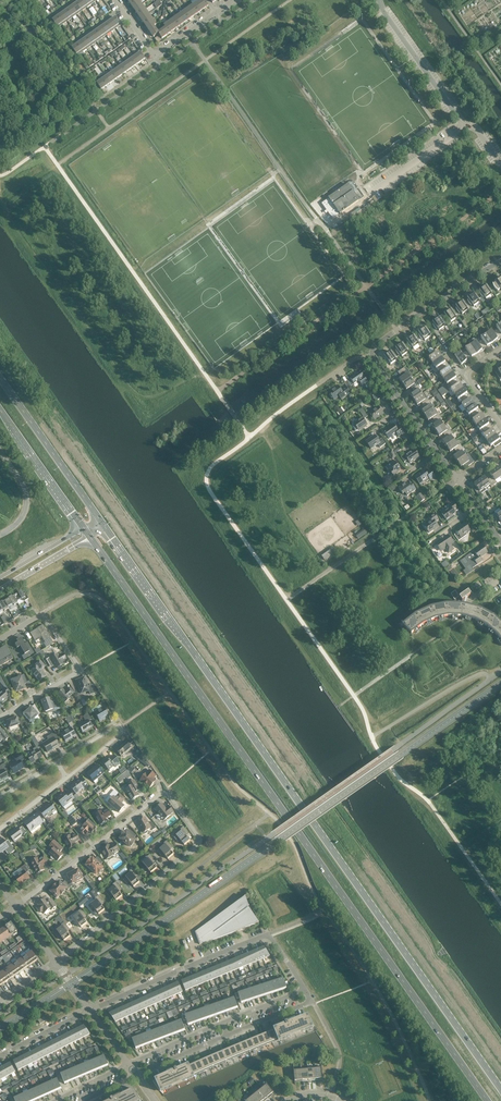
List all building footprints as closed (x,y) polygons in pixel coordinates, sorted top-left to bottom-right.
[(82,0),(81,0),(77,3),(82,11),(87,7),(82,0)] [(139,0),(138,0),(131,5),(134,10),(142,5),(139,0)] [(191,2),(193,5),(198,13),(203,9),(198,2),(197,0),(194,0),(191,2)] [(198,2),(203,9),(208,6),(204,0),(200,0),(198,2)] [(82,11),(77,3),(72,6),(77,14),(82,11)] [(145,9),(142,5),(134,10),(138,15),(145,9)] [(198,13),(193,5),(188,8),(193,16),(198,13)] [(77,14),(72,6),(67,10),(72,18),(77,14)] [(193,16),(188,8),(183,12),(189,19),(193,16)] [(149,14),(145,9),(138,15),(141,20),(149,14)] [(72,18),(67,10),(62,13),(67,21),(72,18)] [(189,19),(183,12),(178,15),(184,23),(189,19)] [(67,21),(62,13),(57,17),(63,24),(67,21)] [(152,19),(149,14),(141,20),(145,24),(152,19)] [(184,23),(178,15),(174,19),(179,26),(184,23)] [(63,24),(57,17),(52,20),(58,28),(63,24)] [(115,17),(110,21),(116,28),(121,25),(115,17)] [(156,24),(152,19),(145,24),(148,29),(152,27),(156,24)] [(179,26),(174,19),(169,22),(174,30),(179,26)] [(116,28),(110,21),(106,24),(111,32),(116,28)] [(174,30),(169,22),(164,25),(167,29),(169,33),(174,30)] [(111,32),(106,24),(101,27),(106,35),(111,32)] [(106,35),(101,27),(96,31),(101,38),(106,35)] [(157,35),(152,27),(148,29),(154,37),(157,35)] [(169,33),(167,29),(159,35),(161,39),(169,33)] [(101,38),(96,31),(91,34),(97,42),(101,38)] [(97,42),(91,34),(86,38),(92,45),(97,42)] [(92,45),(86,38),(82,41),(87,49),(92,45)] [(87,49),(82,41),(77,44),(82,52),(87,49)] [(82,52),(77,44),(72,48),(77,56),(82,52)] [(139,51),(134,55),(140,62),(145,59),(139,51)] [(140,62),(134,55),(130,58),(135,66),(140,62)] [(135,66),(130,58),(125,61),(130,69),(135,66)] [(130,69),(125,61),(120,65),(125,72),(130,69)] [(125,72),(120,65),(115,68),(121,76),(125,72)] [(121,76),(115,68),(110,72),(116,79),(121,76)] [(116,79),(110,72),(106,75),(111,83),(116,79)] [(111,83),(106,75),(101,78),(106,86),(111,83)] [(106,86),(101,78),(96,82),(101,90),(106,86)] [(340,215),(364,197),(353,181),(328,198),(340,215)] [(500,277),(495,281),(496,282),(493,284),(494,287),(495,288),(496,290),(498,291),(500,289),(500,290),(500,278),(500,277)] [(488,286),(488,287),(487,288),(484,285),(484,286),(479,289),(481,292),(480,292),(479,292),(480,294),(481,295),(482,296),(483,298),(484,298),(483,297),(484,297),(486,299),(491,295),(491,296),(492,296),(490,294),(492,292),(488,286)] [(476,293),(476,295),(475,296),(472,293),(467,297),(469,299),(468,300),(467,300),(468,301),(469,303),(470,304),(471,305),(472,305),(471,305),(472,304),(474,307),(479,303),(480,303),(478,301),(480,300),(476,293)] [(464,301),(464,302),(465,303),(463,304),(461,301),(460,301),(461,301),(456,305),(457,307),(456,308),(457,309),(457,311),(458,312),(459,313),(460,313),(461,312),(462,315),(467,311),(468,311),(467,309),(469,308),(464,301)] [(453,309),(452,310),(453,311),(451,312),(449,309),(449,310),(444,313),(446,315),(445,316),(444,316),(445,317),(446,319),(447,320),(448,321),(448,322),(448,321),(449,320),(451,323),(456,319),(456,320),(456,319),(455,317),(457,316),(453,309)] [(441,318),(442,319),(440,320),(438,317),(437,317),(438,318),(432,321),(434,324),(433,324),(433,325),(434,327),(435,328),(436,329),(437,330),(437,329),(439,331),(444,327),(445,328),(445,327),(443,325),(446,324),(441,318)] [(423,339),(425,341),(430,337),(430,338),(431,337),(429,335),(431,334),(427,328),(427,329),(426,330),(423,327),(423,328),(418,331),(420,334),(419,334),(418,334),(419,335),(420,337),(421,338),(422,339),(422,340),(423,339),(422,339),(423,339)] [(491,330),(486,334),(492,343),(495,341),(496,342),(500,338),(495,330),(493,332),(491,330)] [(492,343),(486,334),(480,338),(482,340),(479,341),(485,349),(490,346),(489,345),(492,343)] [(415,336),(416,337),(414,338),(412,335),(412,336),(407,339),(408,342),(407,342),(408,343),(409,345),(410,346),(411,347),(411,348),(411,347),(412,347),(413,349),(419,345),(419,346),(419,345),(418,343),(420,342),(415,336)] [(469,342),(470,345),(477,354),(480,352),(480,353),(485,349),(479,341),(478,339),(475,341),(474,339),(469,342)] [(404,344),(405,345),(403,346),(401,343),(400,343),(400,344),(395,347),(397,350),(396,350),(396,351),(397,353),(398,354),(399,355),(400,356),(400,355),(402,357),(407,353),(407,354),(408,353),(406,351),(408,350),(404,344)] [(477,354),(470,345),(465,349),(466,351),(464,352),(470,360),(475,357),(474,356),(477,354)] [(439,352),(437,349),(429,354),(431,357),(429,358),(433,364),(442,357),(438,352),(439,352)] [(393,352),(392,352),(393,353),(391,354),(389,351),(389,352),(384,355),(386,358),(385,358),(384,358),(385,359),(386,361),(387,362),(388,363),(388,364),(388,363),(389,363),(391,365),(396,361),(396,362),(396,361),(395,359),(397,358),(393,352)] [(465,364),(470,360),(464,352),(462,354),(460,352),(455,356),(461,365),(464,363),(465,364)] [(445,362),(442,357),(433,364),(436,369),(438,368),(440,370),(448,364),(446,361),(445,362)] [(450,367),(448,364),(440,370),(442,373),(440,374),(443,379),(453,373),(449,368),(450,367)] [(413,377),(407,370),(406,370),(402,373),(404,376),(399,379),(403,384),(411,379),(413,377)] [(350,379),(354,384),(359,381),(362,386),(368,382),(360,372),(350,379)] [(456,378),(453,373),(443,379),(447,384),(449,383),(451,386),(459,380),(457,377),(456,378)] [(414,384),(411,379),(403,384),(406,390),(411,386),(413,389),(418,385),(416,382),(414,384)] [(461,383),(459,380),(451,386),(453,388),(451,390),(454,395),(463,388),(460,383),(461,383)] [(420,388),(418,385),(413,389),(415,391),(410,395),(414,400),(422,394),(418,389),(420,388)] [(338,386),(329,393),(334,400),(339,396),(341,399),(350,393),(346,387),(341,391),(338,386)] [(467,393),(463,388),(454,395),(458,400),(460,399),(462,401),(470,395),(468,392),(467,393)] [(424,404),(429,401),(424,393),(422,394),(414,400),(417,405),(422,402),(424,404)] [(472,398),(470,395),(462,401),(464,404),(462,405),(465,410),(474,404),(471,399),(472,398)] [(431,403),(429,401),(424,404),(426,407),(421,410),(425,415),(433,410),(429,405),(431,403)] [(478,409),(474,404),(465,410),(469,415),(471,414),(473,417),(481,411),(479,408),(478,409)] [(370,413),(374,420),(383,414),(379,407),(370,413)] [(359,411),(365,419),(368,416),(362,409),(359,411)] [(436,415),(433,410),(425,415),(428,421),(433,417),(435,420),(440,416),(438,413),(436,415)] [(483,414),(481,411),(473,417),(474,419),(472,420),(476,426),(485,419),(482,414),(483,414)] [(442,419),(440,416),(435,420),(437,422),(432,426),(435,431),(443,425),(440,420),(442,419)] [(362,418),(354,423),(354,424),(353,424),(353,427),(356,431),(358,431),(359,431),(367,425),(362,418)] [(489,424),(485,419),(476,426),(480,431),(482,429),(484,432),(492,426),(489,423),(489,424)] [(382,430),(389,439),(389,438),(396,433),(398,436),(404,432),(400,427),(397,429),(393,424),(393,425),(388,428),(387,427),(382,430)] [(447,430),(443,425),(435,431),(439,436),(444,433),(446,435),(451,432),(449,429),(447,430)] [(494,429),(492,426),(484,432),(485,434),(483,436),(487,441),(496,435),(493,430),(494,429)] [(407,432),(402,435),(406,440),(410,437),(407,432)] [(453,434),(451,432),(446,435),(447,438),(443,441),(446,446),(454,441),(451,436),(453,434)] [(496,435),(487,441),(491,446),(493,445),(495,448),(500,443),(500,440),(500,439),(496,435)] [(366,442),(371,449),(377,444),(380,448),(386,444),(382,438),(378,440),(375,436),(366,442)] [(458,446),(454,441),(446,446),(450,452),(455,448),(457,451),(462,447),(460,444),(458,446)] [(464,450),(462,447),(457,451),(458,453),(454,457),(457,462),(465,456),(462,451),(464,450)] [(400,457),(404,462),(408,460),(410,463),(419,456),(417,452),(415,450),(414,449),(405,456),(404,454),(400,457)] [(469,461),(465,456),(457,462),(461,467),(466,464),(468,466),(473,463),(471,460),(469,461)] [(390,464),(386,467),(389,471),(389,470),(393,475),(398,471),(396,469),(398,467),(394,460),(391,462),(392,463),(390,465),(390,464)] [(500,477),(495,469),(490,473),(493,478),(490,480),(494,485),(497,483),(495,481),(500,477)] [(415,477),(420,484),(425,481),(426,481),(427,482),(430,479),(430,480),(434,477),(430,471),(426,473),(424,470),(415,477)] [(485,477),(479,480),(485,488),(490,485),(491,487),(494,485),(490,480),(488,481),(485,477)] [(485,488),(479,480),(474,484),(477,489),(475,491),(479,496),(481,494),(480,492),(485,488)] [(399,488),(403,494),(405,492),(407,496),(416,490),(412,484),(409,486),(407,483),(399,488)] [(422,494),(417,497),(421,503),(426,499),(422,494)] [(449,504),(445,507),(447,510),(442,514),(447,520),(456,514),(455,512),(458,510),(452,502),(449,504)] [(496,515),(495,513),(492,515),(496,520),(498,518),(500,522),(500,512),(496,515)] [(423,524),(429,533),(438,526),(435,522),(439,520),(435,514),(429,518),(431,521),(424,526),(423,524)] [(454,535),(458,541),(466,535),(467,534),(466,533),(470,531),(467,527),(468,526),(466,524),(465,524),(465,523),(455,530),(457,533),(454,535)] [(364,530),(356,536),(358,539),(366,533),(364,530)] [(448,535),(437,543),(442,551),(445,548),(448,553),(453,549),(450,545),(453,543),(448,535)] [(480,557),(488,552),(483,545),(474,552),(477,556),(473,559),(477,564),(483,561),(480,557)] [(330,550),(322,556),(325,560),(333,554),(330,550)] [(19,593),(13,596),(17,603),(17,602),(21,599),(22,600),(23,599),(24,602),(28,600),(24,592),(22,593),(21,591),(19,593)] [(455,591),(451,594),(455,600),(459,597),(455,591)] [(470,595),(468,592),(460,598),(462,601),(470,595)] [(17,603),(13,596),(12,597),(11,596),(10,598),(4,602),(8,609),(7,607),(12,605),(12,606),(14,605),(17,603)] [(431,607),(415,614),(402,624),(410,633),(411,633),(411,634),(412,633),(422,625),(435,619),(448,616),(462,617),(475,620),(487,627),(498,636),(500,641),(500,621),(495,616),(480,608),(466,604),(464,604),(447,603),(431,607)] [(46,648),(54,643),(50,637),(46,631),(46,630),(45,631),(44,629),(45,628),(43,625),(42,625),(36,628),(37,629),(30,633),(32,636),(32,637),(33,637),(34,640),(41,636),(44,642),(43,643),(46,648)] [(24,644),(24,643),(20,638),(16,640),(17,643),(15,644),(17,648),(20,647),(24,654),(25,654),(26,655),(27,654),(27,653),(29,652),(28,650),(31,648),(27,642),(24,644)] [(13,659),(6,646),(5,646),(5,647),(1,649),(1,650),(0,650),(0,666),(13,659)] [(61,661),(66,659),(63,654),(58,656),(57,654),(50,658),(50,657),(46,659),(50,666),(52,665),(54,665),(56,669),(63,664),(61,661)] [(35,668),(35,667),(34,667),(33,667),(31,669),(31,670),(31,671),(39,681),(45,676),(41,670),(45,667),(40,661),(35,665),(37,666),(35,668)] [(24,685),(27,683),(24,674),(20,676),(20,674),(19,674),(20,675),(15,678),(15,679),(11,681),(15,693),(19,691),(19,690),(21,690),(25,689),(24,685)] [(89,690),(89,691),(90,694),(95,692),(92,685),(88,687),(84,677),(76,680),(81,693),(89,690)] [(3,691),(0,694),(0,702),(1,704),(5,700),(4,699),(8,696),(7,695),(9,693),(5,688),(2,690),(3,691)] [(57,694),(64,703),(70,698),(69,697),(74,693),(69,688),(66,691),(65,692),(62,689),(57,694)] [(60,709),(55,701),(52,702),(51,701),(50,702),(48,698),(41,701),(45,712),(46,712),(47,713),(53,711),(60,709)] [(104,710),(105,710),(108,708),(103,701),(100,704),(102,708),(94,712),(100,722),(104,719),(104,720),(109,717),(104,710)] [(34,704),(31,707),(23,714),(30,722),(40,714),(34,704)] [(88,721),(89,721),(91,720),(88,714),(83,717),(85,721),(78,725),(82,733),(92,727),(88,721)] [(22,720),(19,722),(18,722),(16,717),(6,721),(9,729),(19,725),(19,724),(20,724),(22,728),(25,726),(22,720)] [(66,742),(75,736),(72,730),(75,728),(72,722),(68,724),(70,728),(61,733),(66,742)] [(3,740),(4,741),(9,737),(1,729),(0,730),(0,742),(3,740)] [(55,740),(58,738),(55,732),(46,737),(48,740),(42,744),(47,753),(58,746),(55,740)] [(122,756),(123,756),(123,757),(124,757),(126,756),(126,755),(125,754),(135,746),(130,741),(127,743),(126,741),(116,750),(122,757),(122,756)] [(40,747),(37,742),(34,743),(34,744),(36,747),(33,749),(34,751),(30,753),(30,752),(29,752),(27,753),(27,754),(27,755),(26,756),(31,763),(36,760),(38,759),(42,757),(37,749),(40,747)] [(20,753),(16,756),(13,757),(16,761),(13,763),(12,763),(10,765),(9,766),(14,773),(23,767),(20,761),(23,759),(20,753)] [(107,757),(102,762),(104,765),(103,765),(106,769),(107,768),(109,770),(114,766),(115,767),(120,763),(113,755),(110,758),(111,758),(109,759),(107,757)] [(8,777),(5,773),(8,771),(4,763),(0,766),(0,781),(8,777)] [(99,781),(98,779),(97,778),(104,773),(106,775),(98,765),(94,768),(94,769),(92,770),(91,770),(87,774),(96,784),(99,781)] [(143,776),(142,776),(140,777),(140,778),(141,779),(140,780),(144,783),(143,783),(146,786),(147,785),(150,788),(153,783),(152,783),(155,780),(153,779),(156,776),(149,770),(147,773),(146,773),(143,776)] [(123,774),(127,779),(131,776),(127,771),(123,774)] [(71,787),(76,794),(82,789),(83,790),(88,786),(83,779),(80,781),(79,779),(76,782),(71,787)] [(125,789),(131,800),(139,795),(137,791),(140,790),(134,780),(128,784),(130,786),(125,789)] [(69,792),(65,795),(63,793),(56,798),(58,801),(57,803),(59,805),(61,805),(63,807),(74,798),(69,792)] [(108,803),(119,813),(125,806),(120,803),(122,802),(125,799),(119,794),(115,798),(113,797),(108,803)] [(57,812),(54,807),(54,806),(53,806),(51,803),(39,811),(45,819),(49,816),(50,816),(51,816),(52,815),(52,814),(52,813),(56,810),(57,812)] [(162,819),(163,819),(164,820),(171,815),(170,814),(173,812),(169,806),(166,809),(162,804),(161,804),(162,805),(156,810),(156,809),(155,809),(162,818),(161,819),(162,819)] [(107,821),(106,818),(107,817),(108,817),(111,815),(108,810),(103,812),(102,811),(94,815),(100,825),(107,821)] [(43,822),(37,813),(24,823),(30,832),(43,822)] [(72,816),(67,820),(73,826),(77,823),(72,816)] [(152,830),(156,828),(152,822),(149,824),(145,817),(137,822),(143,833),(144,833),(145,834),(146,833),(147,833),(147,832),(148,832),(148,831),(148,830),(151,828),(152,830)] [(89,831),(91,834),(97,827),(88,820),(83,826),(84,826),(80,831),(85,836),(85,835),(87,833),(89,831)] [(15,842),(24,835),(27,833),(22,827),(19,829),(18,828),(16,829),(17,829),(15,831),(14,830),(9,834),(15,842)] [(189,834),(183,827),(180,829),(182,831),(174,837),(178,842),(180,840),(184,845),(190,841),(186,836),(189,834)] [(133,844),(132,843),(135,840),(134,838),(136,835),(130,830),(129,831),(130,831),(128,833),(127,833),(126,832),(120,839),(121,839),(120,840),(125,845),(126,844),(129,847),(130,846),(131,847),(133,844)] [(63,839),(69,849),(76,846),(74,842),(76,841),(76,842),(80,840),(77,834),(71,837),(70,835),(68,836),(68,835),(67,835),(65,836),(65,837),(65,838),(63,839)] [(0,841),(0,854),(2,852),(5,850),(9,855),(16,850),(9,841),(7,843),(6,843),(3,839),(0,841)] [(170,850),(173,847),(167,840),(164,843),(165,845),(157,851),(161,856),(162,856),(161,855),(163,854),(168,859),(174,854),(170,850)] [(63,855),(60,852),(63,849),(54,841),(50,845),(53,847),(51,849),(51,850),(52,851),(49,854),(52,856),(51,857),(51,858),(53,860),(54,860),(55,859),(57,861),(63,855)] [(113,853),(119,850),(116,844),(112,846),(112,847),(110,847),(109,845),(101,849),(106,859),(108,859),(108,860),(109,860),(113,858),(114,857),(113,856),(114,855),(113,853)] [(127,864),(130,861),(123,853),(120,855),(127,864)] [(153,864),(156,862),(150,854),(147,857),(148,859),(140,865),(144,870),(145,870),(144,869),(146,868),(151,873),(157,868),(153,864)] [(31,859),(32,861),(31,862),(37,873),(44,870),(43,866),(44,865),(48,862),(44,856),(39,859),(38,858),(37,859),(36,857),(31,859)] [(99,874),(102,870),(101,869),(102,867),(100,865),(103,862),(97,857),(95,860),(93,859),(91,860),(90,859),(87,863),(88,864),(86,865),(88,867),(88,868),(92,872),(92,871),(96,874),(98,872),(99,874)] [(26,873),(30,870),(26,864),(22,868),(24,871),(15,877),(20,885),(29,878),(26,873)] [(127,883),(129,881),(134,887),(139,882),(136,878),(139,875),(133,868),(130,871),(131,872),(123,879),(127,884),(127,883)] [(79,880),(83,878),(78,870),(68,875),(72,884),(76,882),(76,883),(80,882),(79,880)] [(87,875),(84,877),(89,884),(92,882),(87,875)] [(65,881),(63,883),(62,884),(60,882),(56,885),(57,885),(54,888),(51,891),(57,897),(66,888),(68,890),(70,888),(65,881)] [(119,891),(121,889),(116,882),(113,884),(114,886),(106,892),(110,897),(112,895),(116,901),(122,896),(119,891)] [(101,905),(104,903),(98,895),(95,898),(97,900),(88,906),(92,911),(93,911),(92,910),(94,909),(99,914),(105,910),(101,905)] [(236,904),(195,932),(200,945),(213,940),(236,932),(238,931),(243,929),(247,927),(251,926),(259,924),(248,908),(249,907),(247,902),(248,902),(246,897),(236,904)] [(52,909),(56,906),(51,899),(48,902),(45,899),(38,904),(40,906),(37,908),(40,913),(43,911),(44,913),(47,911),(48,911),(52,909)] [(75,924),(77,922),(81,928),(87,923),(84,918),(87,916),(81,909),(78,911),(79,913),(73,917),(71,919),(75,924)] [(67,932),(70,929),(64,922),(61,924),(62,926),(54,932),(58,937),(60,935),(64,941),(70,936),(67,932)] [(12,923),(11,923),(6,927),(12,935),(17,931),(14,927),(15,927),(12,923)] [(12,935),(6,927),(2,930),(8,938),(12,935)] [(264,947),(259,949),(263,959),(270,956),(264,947)] [(263,959),(259,949),(254,951),(258,961),(263,959)] [(258,961),(254,951),(249,953),(253,963),(258,961)] [(32,952),(27,955),(33,963),(37,960),(32,952)] [(253,963),(249,953),(245,955),(249,965),(253,963)] [(33,963),(27,955),(22,958),(28,966),(33,963)] [(249,965),(245,955),(240,957),(244,967),(249,965)] [(244,967),(240,957),(235,959),(239,969),(244,967)] [(28,966),(22,958),(18,961),(24,969),(28,966)] [(239,969),(235,959),(230,961),(234,971),(239,969)] [(24,969),(18,961),(13,964),(19,973),(24,969)] [(234,971),(230,961),(225,963),(229,973),(234,971)] [(229,973),(225,963),(220,965),(224,975),(229,973)] [(19,973),(13,964),(9,967),(14,976),(19,973)] [(224,975),(220,965),(216,967),(220,977),(224,975)] [(14,976),(9,967),(4,971),(10,979),(14,976)] [(220,977),(216,967),(211,969),(215,978),(220,977)] [(215,978),(211,969),(206,971),(210,980),(215,978)] [(4,971),(0,973),(0,974),(5,982),(10,979),(4,971)] [(210,980),(206,971),(201,973),(205,982),(210,980)] [(205,982),(201,973),(196,975),(200,984),(205,982)] [(200,984),(196,975),(191,977),(195,986),(200,984)] [(195,986),(191,977),(187,979),(190,988),(195,986)] [(283,978),(278,980),(281,991),(287,989),(283,978)] [(190,988),(187,979),(182,981),(185,990),(190,988)] [(272,979),(267,981),(268,983),(271,994),(276,992),(273,982),(272,979)] [(281,991),(278,980),(273,982),(276,992),(281,991)] [(268,983),(267,981),(262,983),(263,985),(267,995),(271,994),(268,983)] [(178,982),(173,984),(177,994),(182,992),(178,982)] [(177,994),(173,984),(168,987),(173,996),(177,994)] [(267,995),(263,985),(258,986),(262,997),(267,995)] [(262,997),(258,986),(253,988),(257,998),(262,997)] [(173,996),(168,987),(164,989),(168,998),(173,996)] [(257,998),(253,988),(248,989),(252,1000),(257,998)] [(168,998),(164,989),(159,991),(163,1000),(168,998)] [(252,1000),(248,989),(243,991),(247,1002),(252,1000)] [(163,1000),(159,991),(154,993),(158,1003),(163,1000)] [(247,1002),(243,991),(235,994),(237,999),(240,998),(241,1003),(247,1002)] [(158,1003),(154,993),(149,995),(154,1005),(158,1003)] [(154,1005),(149,995),(145,997),(149,1007),(154,1005)] [(149,1007),(145,997),(140,1000),(144,1009),(149,1007)] [(238,1008),(234,998),(229,999),(233,1010),(238,1008)] [(233,1010),(229,999),(224,1001),(228,1012),(233,1010)] [(144,1009),(140,1000),(135,1002),(139,1011),(144,1009)] [(228,1012),(224,1001),(219,1003),(223,1013),(228,1012)] [(139,1011),(135,1002),(130,1004),(135,1013),(139,1011)] [(223,1013),(219,1003),(214,1004),(218,1015),(223,1013)] [(135,1013),(130,1004),(126,1006),(130,1015),(135,1013)] [(218,1015),(214,1004),(210,1006),(213,1017),(218,1015)] [(130,1015),(126,1006),(121,1008),(125,1018),(130,1015)] [(213,1017),(210,1006),(205,1008),(208,1018),(213,1017)] [(125,1018),(121,1008),(116,1010),(120,1020),(125,1018)] [(208,1018),(205,1008),(200,1010),(203,1020),(208,1018)] [(120,1020),(116,1010),(109,1013),(115,1022),(120,1020)] [(203,1020),(200,1010),(195,1011),(198,1022),(203,1020)] [(198,1022),(195,1011),(190,1013),(193,1024),(198,1022)] [(193,1024),(190,1013),(182,1016),(184,1021),(186,1020),(188,1025),(193,1024)] [(308,1015),(295,1020),(294,1017),(285,1021),(286,1024),(273,1029),(274,1030),(278,1040),(279,1042),(313,1028),(313,1027),(314,1026),(315,1026),(308,1016),(308,1015)] [(185,1031),(181,1020),(176,1022),(180,1032),(185,1031)] [(180,1032),(176,1022),(171,1024),(175,1034),(180,1032)] [(175,1034),(171,1024),(166,1026),(170,1036),(175,1034)] [(84,1025),(79,1028),(84,1037),(90,1034),(84,1025)] [(170,1036),(166,1026),(162,1027),(165,1038),(170,1036)] [(165,1038),(162,1027),(157,1029),(161,1040),(165,1038)] [(84,1037),(79,1028),(74,1030),(79,1040),(84,1037)] [(273,1030),(271,1030),(268,1032),(273,1043),(278,1040),(274,1030),(273,1029),(273,1028),(272,1028),(273,1030)] [(161,1040),(157,1029),(152,1031),(156,1042),(161,1040)] [(79,1040),(74,1030),(70,1033),(74,1042),(79,1040)] [(156,1042),(152,1031),(147,1033),(151,1043),(156,1042)] [(273,1043),(268,1032),(264,1033),(263,1032),(261,1033),(261,1034),(257,1036),(261,1047),(273,1043)] [(74,1042),(70,1033),(65,1035),(70,1044),(74,1042)] [(151,1043),(147,1033),(142,1035),(146,1045),(151,1043)] [(70,1044),(65,1035),(60,1037),(65,1047),(70,1044)] [(146,1045),(142,1035),(137,1037),(141,1047),(146,1045)] [(261,1047),(257,1036),(252,1038),(252,1036),(249,1037),(250,1039),(245,1041),(250,1052),(261,1047)] [(65,1047),(60,1037),(56,1040),(60,1049),(65,1047)] [(141,1047),(137,1037),(132,1039),(136,1049),(141,1047)] [(60,1049),(56,1040),(51,1042),(56,1051),(60,1049)] [(250,1052),(245,1041),(241,1043),(240,1041),(238,1042),(239,1044),(234,1046),(239,1056),(250,1052)] [(56,1051),(51,1042),(46,1044),(51,1054),(56,1051)] [(51,1054),(46,1044),(42,1047),(46,1056),(51,1054)] [(239,1056),(234,1046),(229,1047),(229,1046),(228,1046),(228,1048),(233,1059),(239,1056)] [(46,1056),(42,1047),(37,1049),(42,1058),(46,1056)] [(233,1059),(228,1048),(224,1050),(223,1048),(221,1049),(222,1051),(217,1053),(222,1064),(233,1059)] [(42,1058),(37,1049),(32,1051),(37,1061),(42,1058)] [(37,1061),(32,1051),(28,1054),(32,1063),(37,1061)] [(222,1064),(217,1053),(213,1055),(212,1053),(210,1054),(210,1056),(206,1058),(210,1068),(222,1064)] [(32,1063),(28,1054),(23,1056),(28,1065),(32,1063)] [(106,1061),(104,1055),(99,1058),(101,1063),(104,1068),(109,1066),(106,1061)] [(28,1065),(23,1056),(18,1058),(23,1068),(28,1065)] [(23,1068),(18,1058),(13,1061),(18,1070),(23,1068)] [(104,1068),(101,1063),(99,1058),(94,1060),(99,1070),(104,1068)] [(210,1068),(206,1058),(201,1060),(201,1058),(198,1059),(199,1060),(195,1062),(199,1073),(210,1068)] [(99,1070),(94,1060),(90,1062),(94,1072),(99,1070)] [(94,1072),(90,1062),(85,1064),(89,1074),(94,1072)] [(199,1073),(195,1062),(190,1064),(189,1063),(188,1063),(189,1064),(194,1076),(199,1073)] [(15,1072),(10,1063),(5,1065),(10,1074),(15,1072)] [(89,1074),(85,1064),(80,1066),(84,1076),(89,1074)] [(194,1076),(189,1064),(177,1070),(176,1067),(166,1071),(167,1074),(155,1079),(155,1080),(153,1081),(160,1091),(161,1092),(195,1077),(194,1076)] [(10,1074),(5,1065),(1,1068),(6,1077),(10,1074)] [(84,1076),(80,1066),(75,1068),(79,1078),(84,1076)] [(323,1082),(321,1067),(314,1068),(316,1080),(321,1080),(321,1082),(323,1082)] [(79,1078),(75,1068),(70,1070),(75,1080),(79,1078)] [(309,1083),(308,1068),(301,1069),(302,1082),(307,1081),(307,1083),(309,1083)] [(316,1080),(314,1068),(308,1068),(309,1083),(310,1083),(310,1081),(316,1080)] [(302,1082),(301,1069),(294,1069),(295,1084),(297,1084),(297,1082),(302,1082)] [(75,1080),(70,1070),(65,1072),(68,1077),(70,1082),(75,1080)] [(68,1077),(65,1072),(60,1074),(63,1079),(65,1084),(70,1082),(68,1077)] [(60,1084),(57,1079),(52,1081),(55,1086),(57,1091),(62,1089),(60,1084)] [(57,1091),(55,1086),(52,1081),(48,1083),(52,1093),(57,1091)] [(52,1093),(48,1083),(43,1085),(47,1095),(52,1093)] [(276,1095),(266,1083),(261,1088),(269,1098),(273,1095),(274,1096),(276,1095)] [(47,1095),(43,1085),(38,1087),(42,1097),(47,1095)] [(42,1097),(38,1087),(33,1089),(38,1100),(42,1097)] [(261,1088),(255,1092),(263,1100),(265,1100),(269,1098),(261,1088)] [(33,1089),(28,1091),(33,1100),(34,1100),(38,1100),(33,1089)] [(121,1096),(119,1093),(110,1098),(111,1100),(110,1100),(140,1100),(141,1099),(141,1100),(142,1100),(135,1090),(134,1090),(134,1089),(121,1096)] [(28,1091),(24,1094),(27,1100),(33,1100),(28,1091)] [(255,1092),(250,1096),(254,1100),(263,1100),(255,1092)]
